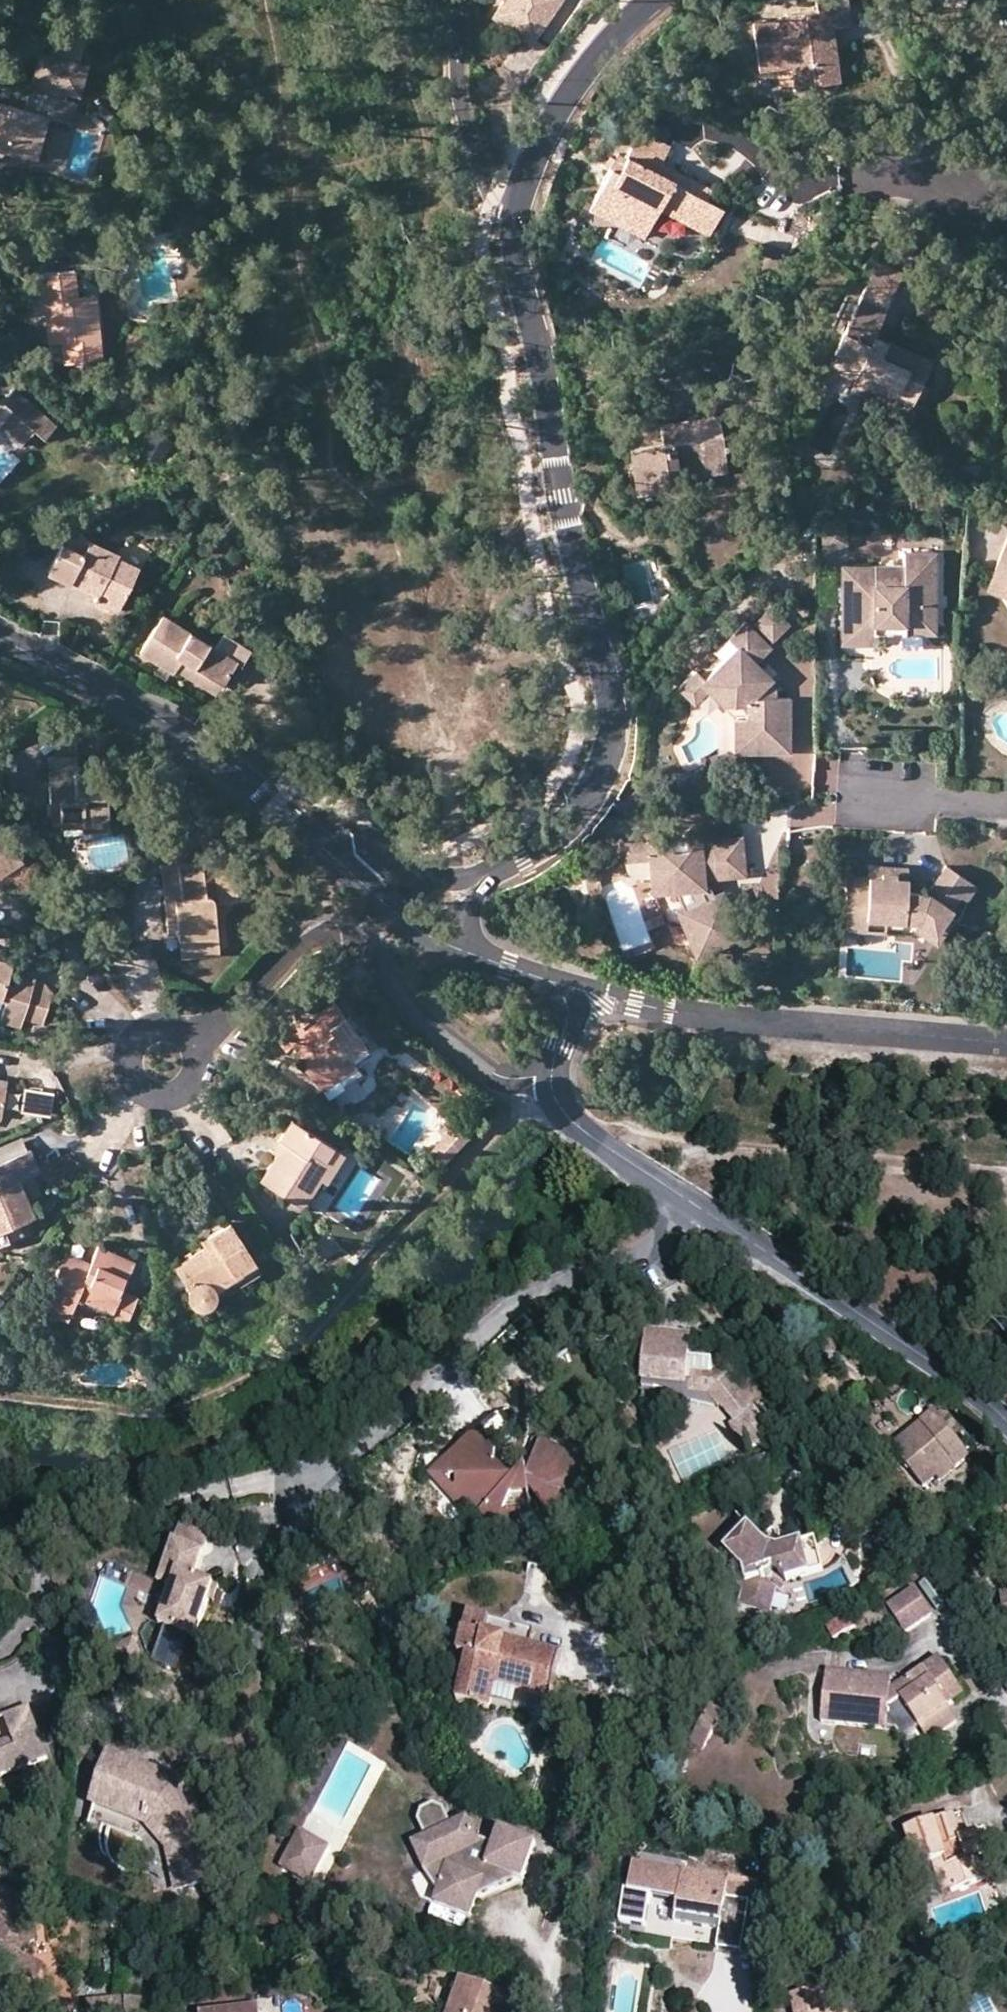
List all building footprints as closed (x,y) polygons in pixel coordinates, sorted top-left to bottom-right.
[(494,16),(534,42),(561,0),(505,0),(494,16)] [(816,85),(839,82),(835,42),(829,43),(827,26),(850,23),(848,0),(825,0),(817,1),(818,10),(785,13),(785,18),(754,23),(759,69),(793,65),(812,63),(816,85)] [(962,10),(965,0),(946,0),(944,6),(962,10)] [(48,51),(77,56),(81,31),(52,27),(48,51)] [(0,104),(0,149),(5,150),(35,157),(46,114),(56,117),(79,122),(83,103),(76,101),(77,94),(89,97),(97,65),(49,54),(35,112),(0,104)] [(812,63),(793,65),(795,87),(816,85),(812,63)] [(56,117),(46,114),(35,157),(45,160),(56,117)] [(614,206),(651,225),(660,209),(708,234),(722,206),(709,199),(715,188),(674,168),(671,175),(657,169),(665,152),(669,145),(640,131),(629,151),(619,173),(610,168),(591,208),(608,218),(614,206)] [(619,173),(629,151),(620,146),(610,168),(619,173)] [(671,175),(674,168),(679,159),(665,152),(657,169),(671,175)] [(614,206),(608,218),(645,236),(651,225),(614,206)] [(132,242),(123,237),(116,250),(125,255),(126,254),(132,242)] [(866,285),(892,297),(903,272),(878,260),(866,285)] [(66,362),(102,357),(97,319),(85,321),(83,296),(77,296),(74,271),(43,275),(46,298),(47,314),(51,342),(63,341),(66,362)] [(860,372),(916,398),(922,384),(932,360),(875,336),(892,297),(866,285),(830,368),(856,380),(860,372)] [(85,321),(97,319),(95,295),(83,296),(85,321)] [(47,314),(46,298),(35,299),(36,314),(47,314)] [(913,406),(916,398),(860,372),(856,380),(913,406)] [(916,398),(924,401),(930,387),(922,384),(916,398)] [(4,432),(18,444),(32,427),(42,436),(53,422),(11,387),(3,398),(0,398),(0,429),(4,432)] [(709,436),(721,434),(719,415),(706,417),(709,436)] [(679,468),(726,460),(721,434),(709,436),(706,417),(661,424),(665,445),(629,450),(636,492),(681,485),(681,479),(679,468)] [(172,445),(151,434),(140,455),(161,466),(172,445)] [(681,479),(727,471),(726,460),(679,468),(681,479)] [(98,592),(121,603),(139,566),(85,541),(79,552),(61,543),(47,572),(96,596),(98,592)] [(936,559),(905,559),(905,572),(868,572),(869,591),(851,591),(851,608),(842,608),(842,651),(875,651),(875,640),(875,631),(906,631),(906,609),(936,609),(936,559)] [(1000,570),(992,593),(1006,598),(1006,573),(1000,570)] [(868,572),(843,572),(842,608),(851,608),(851,591),(869,591),(868,572)] [(98,592),(96,596),(93,600),(117,611),(121,603),(98,592)] [(936,640),(936,609),(906,609),(906,631),(875,631),(875,640),(936,640)] [(181,660),(220,685),(234,662),(241,667),(249,651),(223,635),(215,648),(162,614),(137,652),(172,674),(175,670),(181,660)] [(778,690),(772,684),(776,681),(758,664),(774,648),(748,623),(732,640),(740,648),(703,686),(725,708),(749,708),(749,755),(792,755),(793,699),(778,699),(778,690)] [(181,660),(175,670),(215,694),(220,685),(181,660)] [(749,755),(749,708),(725,708),(737,719),(737,755),(749,755)] [(72,740),(41,741),(42,774),(27,775),(28,792),(39,791),(40,804),(44,804),(43,794),(80,792),(80,811),(93,811),(105,810),(103,769),(74,771),(72,740)] [(44,804),(44,813),(80,811),(80,792),(43,794),(44,804)] [(0,826),(0,876),(10,869),(23,861),(0,826)] [(675,854),(704,852),(703,841),(703,837),(674,840),(675,854)] [(746,838),(703,841),(704,852),(705,859),(717,858),(719,881),(732,879),(731,869),(748,868),(746,838)] [(707,890),(707,881),(719,881),(717,858),(705,859),(704,852),(675,854),(674,840),(651,842),(652,861),(655,894),(656,894),(665,918),(680,912),(686,928),(697,956),(743,939),(725,893),(710,898),(707,890)] [(652,861),(651,842),(622,844),(624,863),(652,861)] [(160,847),(162,864),(199,861),(198,843),(160,847)] [(233,856),(199,861),(162,864),(169,933),(179,932),(216,928),(215,915),(214,901),(237,898),(233,856)] [(909,870),(869,867),(869,873),(896,875),(895,880),(908,881),(909,870)] [(749,878),(748,868),(731,869),(732,879),(749,878)] [(928,896),(907,894),(908,881),(895,880),(896,875),(869,873),(869,878),(852,877),(851,899),(846,904),(845,918),(850,924),(867,926),(868,919),(920,923),(927,913),(943,924),(947,918),(961,897),(967,902),(975,889),(977,888),(947,868),(928,896)] [(686,928),(680,912),(665,918),(668,924),(686,928)] [(937,945),(953,922),(947,918),(943,924),(927,913),(920,923),(915,931),(937,945)] [(867,926),(850,924),(845,918),(844,930),(867,932),(867,926)] [(218,954),(216,928),(179,932),(182,957),(218,954)] [(51,989),(32,984),(29,990),(11,985),(4,984),(12,961),(0,958),(0,998),(4,999),(0,1013),(0,1020),(19,1025),(21,1015),(40,1021),(46,1005),(51,989)] [(17,966),(11,985),(29,990),(32,984),(51,989),(35,972),(17,966)] [(370,1053),(331,1002),(324,1007),(317,1012),(321,1016),(304,1028),(308,1033),(292,1045),(304,1060),(300,1063),(316,1084),(351,1058),(355,1064),(370,1053)] [(286,1050),(292,1045),(308,1033),(304,1028),(298,1020),(276,1036),(286,1050)] [(355,1064),(351,1058),(316,1084),(321,1090),(355,1064)] [(21,1085),(16,1112),(47,1118),(52,1091),(21,1085)] [(458,1125),(442,1112),(431,1125),(440,1132),(454,1143),(464,1130),(458,1125)] [(286,1129),(279,1138),(287,1142),(278,1155),(276,1153),(260,1179),(302,1207),(321,1178),(326,1180),(345,1153),(292,1119),(286,1129)] [(468,1125),(462,1120),(458,1125),(464,1130),(468,1125)] [(454,1143),(440,1132),(426,1149),(441,1160),(454,1143)] [(28,1149),(22,1136),(0,1144),(0,1159),(28,1149)] [(271,1150),(276,1153),(278,1155),(287,1142),(279,1138),(271,1150)] [(28,1149),(0,1159),(0,1241),(12,1236),(7,1224),(18,1220),(34,1213),(27,1196),(19,1178),(32,1172),(40,1168),(36,1158),(32,1147),(28,1149)] [(39,1190),(32,1172),(19,1178),(27,1196),(39,1190)] [(23,1231),(18,1220),(7,1224),(12,1236),(23,1231)] [(262,1270),(230,1220),(216,1229),(202,1238),(204,1243),(175,1264),(188,1285),(186,1289),(188,1295),(191,1301),(194,1305),(200,1307),(207,1307),(262,1270)] [(122,1288),(134,1258),(116,1251),(98,1243),(89,1261),(66,1251),(43,1307),(67,1316),(77,1296),(110,1309),(108,1318),(125,1325),(137,1295),(122,1288)] [(769,1422),(756,1406),(755,1407),(731,1378),(714,1377),(714,1362),(691,1360),(691,1343),(648,1341),(646,1385),(689,1387),(689,1384),(694,1384),(694,1394),(712,1395),(723,1408),(725,1406),(739,1422),(738,1424),(749,1447),(774,1441),(769,1422)] [(970,1454),(936,1414),(893,1446),(923,1482),(936,1473),(941,1477),(970,1454)] [(514,1475),(500,1460),(501,1434),(476,1433),(457,1454),(456,1475),(463,1475),(462,1483),(459,1485),(485,1510),(489,1507),(499,1530),(520,1531),(522,1527),(533,1526),(530,1504),(535,1504),(536,1503),(537,1502),(537,1501),(537,1500),(537,1499),(536,1498),(536,1497),(535,1497),(533,1497),(529,1497),(527,1483),(535,1482),(534,1473),(526,1474),(523,1473),(514,1475)] [(499,1530),(489,1507),(485,1510),(448,1475),(456,1475),(457,1454),(437,1474),(479,1514),(471,1518),(492,1538),(499,1530)] [(542,1532),(538,1504),(535,1504),(530,1504),(533,1526),(522,1527),(520,1531),(542,1532)] [(177,1541),(206,1553),(212,1536),(183,1525),(177,1541)] [(764,1545),(750,1530),(727,1552),(740,1567),(747,1583),(740,1604),(772,1612),(778,1591),(767,1577),(776,1570),(790,1581),(825,1571),(817,1540),(782,1549),(764,1545)] [(177,1541),(166,1568),(180,1574),(173,1589),(180,1591),(171,1612),(166,1609),(161,1623),(196,1637),(210,1600),(215,1586),(196,1578),(206,1553),(177,1541)] [(160,1582),(173,1589),(180,1574),(166,1568),(160,1582)] [(134,1579),(115,1571),(105,1582),(117,1586),(130,1590),(134,1579)] [(221,1589),(215,1586),(210,1600),(216,1603),(221,1589)] [(173,1589),(166,1609),(171,1612),(180,1591),(173,1589)] [(889,1607),(907,1633),(933,1615),(916,1589),(889,1607)] [(1004,1629),(1006,1628),(1006,1600),(998,1602),(1004,1629)] [(828,1626),(834,1638),(856,1627),(850,1614),(828,1626)] [(469,1616),(465,1631),(529,1649),(534,1632),(469,1616)] [(162,1631),(150,1665),(176,1673),(188,1639),(162,1631)] [(560,1657),(529,1649),(465,1631),(458,1655),(467,1657),(455,1702),(492,1711),(498,1688),(549,1700),(560,1657)] [(112,1645),(115,1661),(135,1658),(132,1641),(112,1645)] [(917,1691),(903,1700),(921,1728),(950,1707),(966,1696),(941,1659),(909,1678),(917,1691)] [(880,1685),(867,1687),(868,1694),(881,1692),(880,1685)] [(881,1698),(881,1692),(868,1694),(867,1687),(816,1695),(823,1744),(837,1742),(837,1736),(873,1731),(873,1726),(885,1724),(881,1698)] [(903,1700),(881,1698),(885,1724),(873,1726),(873,1731),(837,1736),(837,1742),(921,1728),(903,1700)] [(711,1703),(689,1739),(702,1746),(724,1711),(711,1703)] [(959,1720),(950,1707),(921,1728),(930,1741),(959,1720)] [(28,1708),(8,1716),(15,1735),(0,1742),(0,1774),(47,1752),(28,1708)] [(477,1758),(474,1744),(460,1746),(462,1761),(477,1758)] [(159,1775),(105,1755),(89,1798),(142,1818),(166,1838),(174,1877),(212,1869),(210,1859),(218,1856),(211,1827),(198,1830),(195,1819),(202,1818),(171,1790),(164,1794),(155,1790),(159,1775)] [(478,1843),(466,1818),(449,1826),(442,1811),(432,1808),(422,1813),(418,1822),(418,1833),(426,1848),(437,1874),(432,1876),(430,1882),(434,1889),(441,1890),(438,1910),(475,1917),(479,1892),(481,1881),(500,1871),(512,1875),(521,1877),(534,1843),(498,1830),(492,1848),(478,1843)] [(918,1868),(933,1862),(941,1860),(951,1891),(985,1879),(979,1859),(988,1855),(979,1832),(969,1835),(961,1813),(907,1831),(918,1868)] [(284,1870),(310,1883),(320,1864),(328,1848),(303,1835),(284,1870)] [(437,1874),(426,1848),(412,1853),(422,1879),(432,1876),(437,1874)] [(943,1893),(951,1891),(941,1860),(933,1862),(943,1893)] [(637,1864),(632,1893),(677,1901),(675,1916),(674,1921),(722,1928),(723,1920),(747,1924),(754,1881),(637,1864)] [(512,1875),(500,1871),(481,1881),(479,1892),(512,1875)] [(0,1890),(0,1988),(2,1988),(22,1983),(25,1978),(38,1982),(46,1964),(28,1957),(36,1935),(32,1933),(39,1910),(15,1895),(0,1890)] [(630,1908),(675,1916),(677,1901),(632,1893),(630,1908)] [(514,1997),(462,1979),(449,2011),(508,2011),(514,1997)] [(844,1982),(792,1995),(796,2011),(851,2011),(844,1982)] [(127,1999),(127,1997),(87,2003),(87,2011),(126,2011),(127,1999)] [(127,1999),(126,2011),(151,2011),(151,2000),(127,1999)]
